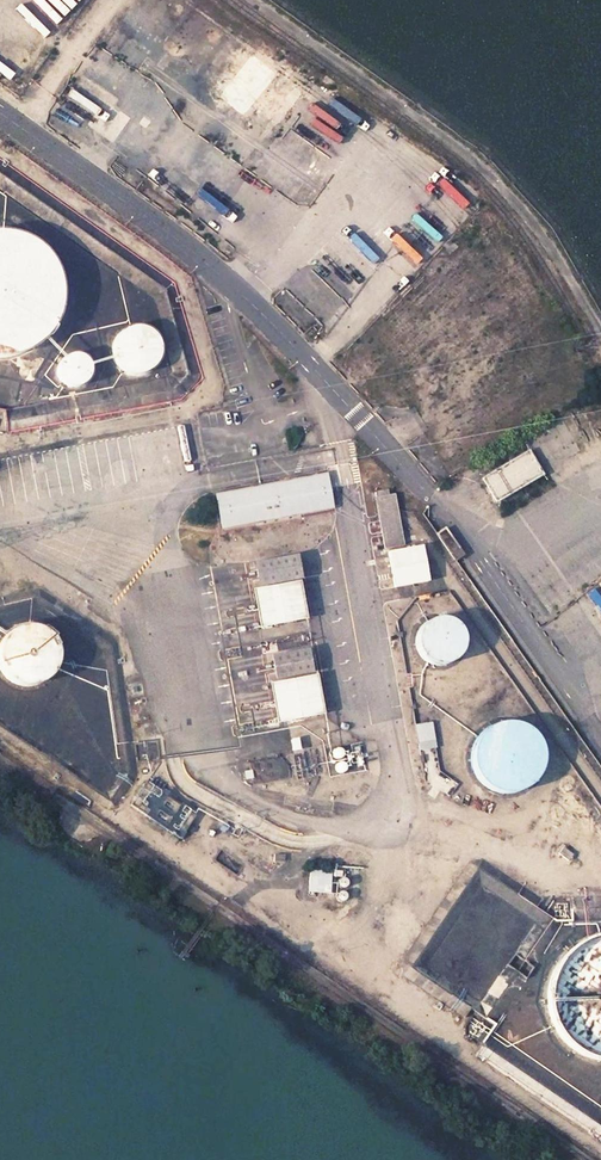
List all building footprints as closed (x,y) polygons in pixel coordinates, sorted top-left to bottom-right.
[(26,52),(6,31),(0,37),(0,63),(14,78),(32,62),(24,54),(26,52)] [(159,167),(155,175),(184,191),(188,184),(159,167)] [(1,357),(21,353),(38,343),(51,328),(59,308),(60,287),(54,266),(41,249),(23,237),(2,232),(0,232),(0,357),(1,357)] [(113,353),(115,360),(119,366),(124,371),(131,373),(139,374),(146,372),(152,368),(157,362),(160,355),(160,347),(157,339),(152,333),(145,328),(137,327),(129,328),(122,332),(116,338),(113,345),(113,353)] [(58,367),(57,372),(59,377),(62,382),(66,385),(71,387),(77,387),(82,385),(86,381),(89,377),(90,371),(90,366),(87,361),(83,357),(79,355),(73,354),(68,355),(63,358),(60,362),(58,367)] [(528,451),(482,478),(496,501),(542,474),(528,451)] [(327,474),(217,494),(222,529),(333,508),(327,474)] [(393,494),(376,498),(383,543),(401,540),(396,510),(393,494)] [(433,516),(427,520),(435,530),(441,526),(433,516)] [(445,528),(437,534),(455,560),(463,554),(445,528)] [(421,547),(388,552),(394,585),(428,580),(421,547)] [(257,625),(304,619),(294,552),(247,559),(257,625)] [(467,562),(460,567),(466,576),(473,572),(467,562)] [(443,619),(436,619),(429,620),(423,624),(418,629),(415,635),(414,642),(415,650),(417,656),(422,662),(428,666),(435,668),(442,668),(449,666),(455,663),(460,657),(463,651),(464,644),(463,637),(460,630),(456,625),(450,621),(443,619)] [(7,660),(12,668),(19,674),(28,678),(38,678),(47,675),(54,669),(60,661),(62,652),(61,643),(57,635),(51,629),(44,624),(35,622),(27,623),(18,627),(12,632),(7,641),(5,650),(7,660)] [(414,722),(416,749),(434,748),(432,721),(414,722)] [(533,733),(525,727),(516,723),(506,722),(496,723),(487,728),(480,734),(474,743),(471,752),(471,759),(472,767),(475,774),(478,780),(483,785),(488,788),(496,792),(502,793),(510,793),(517,792),(524,789),(530,785),(535,779),(540,771),(542,761),(542,751),(539,742),(533,733)] [(308,892),(330,892),(330,869),(308,869),(308,892)] [(598,936),(585,941),(572,948),(562,958),(554,970),(549,984),(547,998),(549,1013),(554,1026),(562,1038),(573,1048),(585,1055),(599,1060),(600,1060),(600,936),(598,936)]
